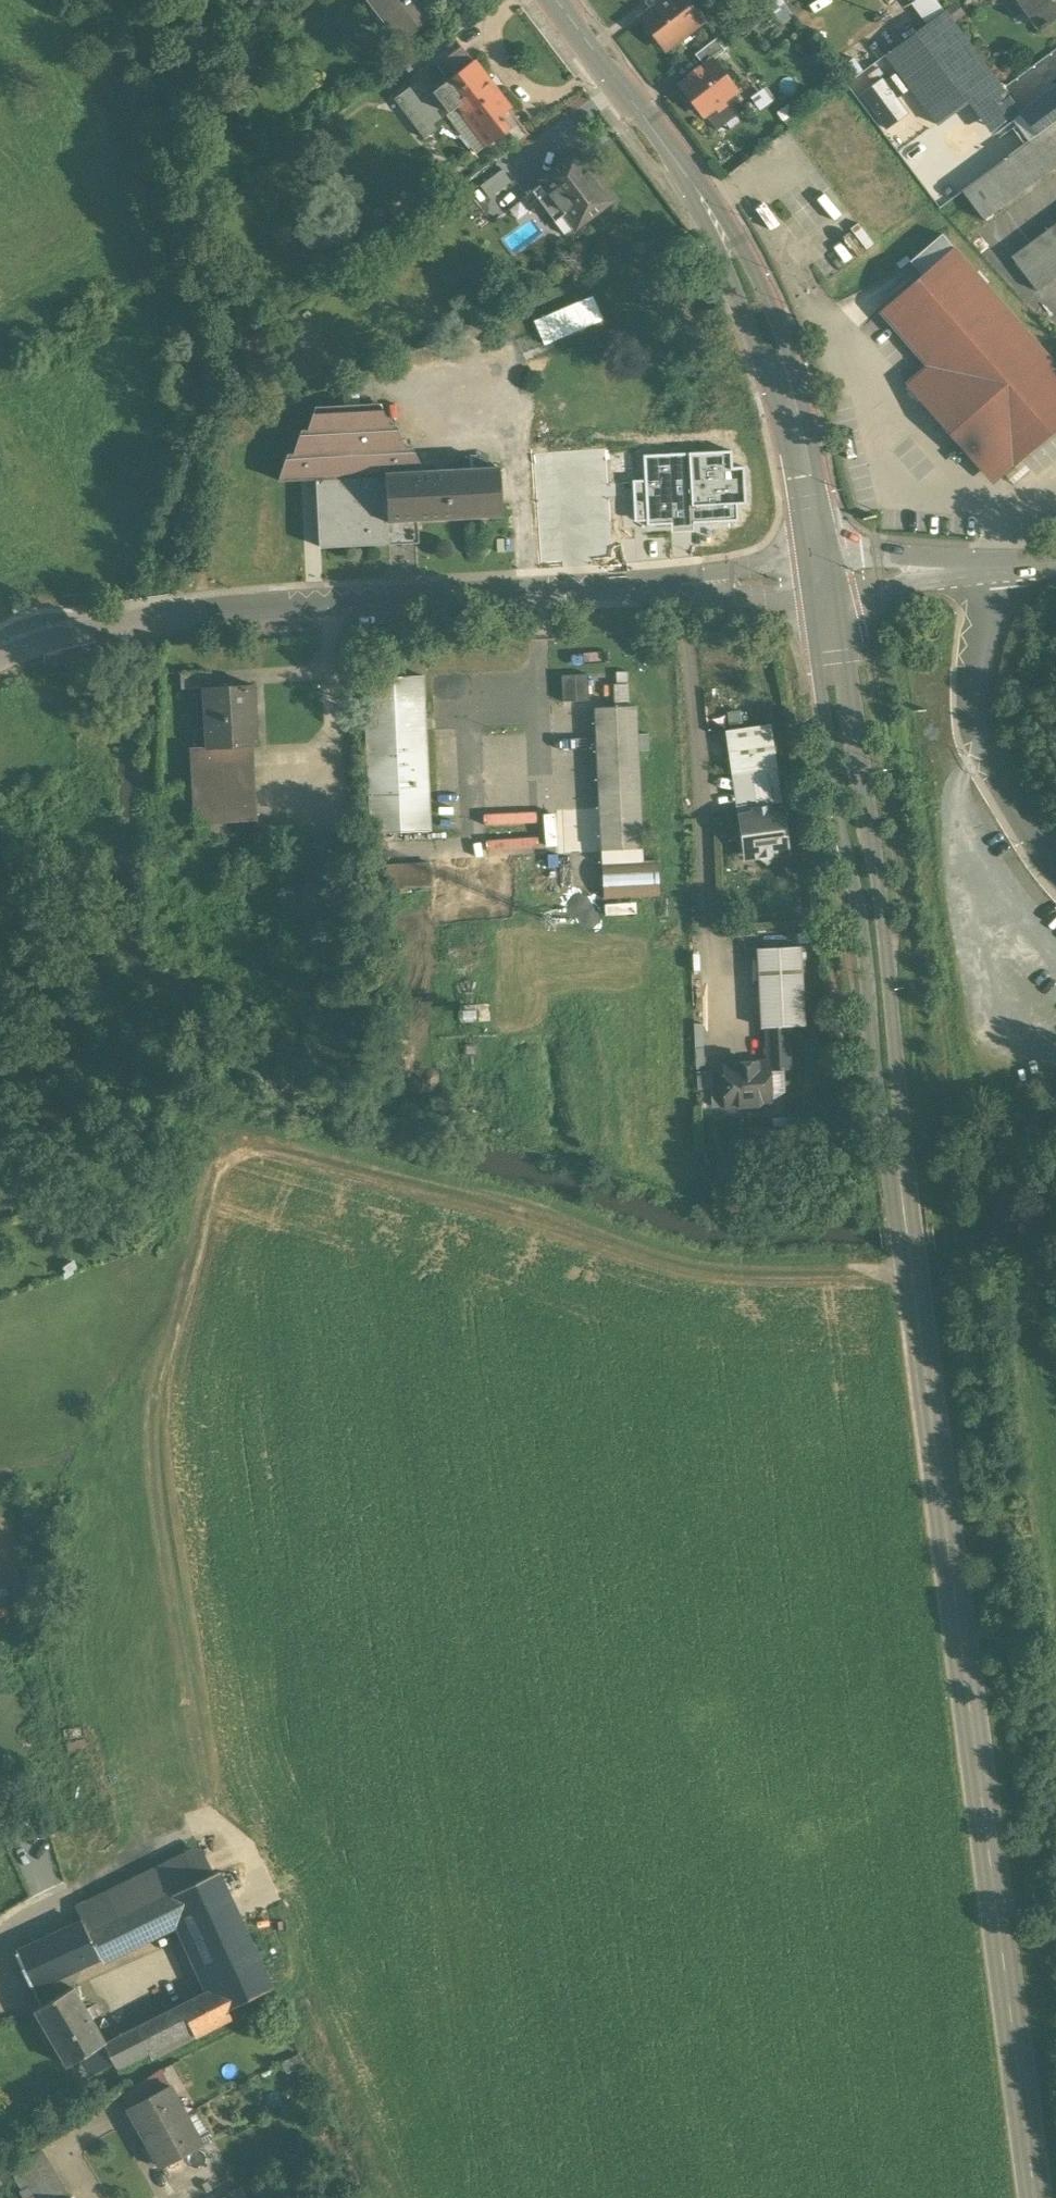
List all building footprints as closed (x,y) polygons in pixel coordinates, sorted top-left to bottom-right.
[(428,0),(373,0),(405,41),(439,15),(428,0)] [(664,2),(643,18),(649,26),(647,27),(659,43),(661,41),(667,49),(701,22),(683,0),(667,0),(664,2)] [(1045,23),(1039,27),(1041,29),(1055,18),(1055,0),(1028,0),(1045,23)] [(1009,98),(945,11),(885,56),(897,72),(906,84),(936,125),(973,97),(986,114),(1009,98)] [(715,40),(695,56),(704,67),(710,62),(710,63),(725,51),(715,40)] [(461,47),(436,66),(448,82),(473,63),(461,47)] [(511,109),(475,62),(473,63),(448,82),(433,93),(449,114),(456,109),(485,147),(508,130),(498,118),(511,109)] [(710,63),(710,62),(704,67),(699,71),(698,69),(689,76),(690,78),(680,86),(686,94),(684,95),(695,110),(697,109),(703,117),(714,108),(717,112),(726,105),(723,102),(734,93),(728,86),(730,84),(718,69),(716,70),(710,63)] [(894,93),(906,84),(897,72),(864,97),(890,132),(911,116),(894,93)] [(430,95),(420,81),(394,100),(424,140),(437,130),(433,126),(449,114),(433,93),(430,95)] [(1020,114),(1036,136),(1055,121),(1055,88),(1020,114)] [(961,192),(983,221),(1055,167),(1055,121),(1036,136),(1014,152),(961,192)] [(583,161),(569,171),(563,163),(539,181),(542,185),(532,192),(554,222),(564,215),(574,229),(575,230),(613,201),(583,161)] [(502,172),(481,187),(489,198),(510,183),(502,172)] [(574,229),(564,215),(554,222),(564,236),(574,229)] [(1012,257),(1011,256),(1009,257),(1034,292),(1036,290),(1035,289),(1055,274),(1055,224),(1012,257)] [(910,264),(922,277),(954,249),(942,236),(910,264)] [(954,249),(922,277),(880,313),(927,367),(906,385),(926,408),(932,409),(940,418),(939,424),(980,470),(985,466),(991,473),(997,479),(1012,466),(1013,467),(1055,429),(1055,367),(954,249)] [(379,405),(315,408),(308,431),(301,431),(294,455),(287,455),(279,481),(317,479),(320,548),(418,545),(417,522),(387,523),(385,474),(423,472),(412,449),(405,449),(395,426),(389,427),(379,405)] [(628,477),(631,524),(646,523),(646,527),(669,526),(669,532),(743,528),(742,511),(747,511),(745,465),(732,466),(731,446),(638,451),(639,476),(628,477)] [(423,472),(385,474),(387,523),(417,522),(502,517),(500,468),(423,472)] [(211,672),(181,673),(182,690),(206,689),(212,689),(211,672)] [(614,673),(616,708),(631,707),(629,672),(614,673)] [(555,675),(556,702),(591,700),(589,674),(555,675)] [(423,677),(365,680),(373,834),(432,831),(423,677)] [(212,689),(206,689),(206,691),(211,691),(212,709),(207,709),(208,731),(195,732),(196,750),(209,749),(209,750),(252,747),(257,747),(253,686),(212,689)] [(631,707),(616,708),(596,709),(602,851),(644,849),(637,707),(631,707)] [(769,725),(726,731),(732,774),(736,774),(775,768),(769,725)] [(209,749),(196,750),(192,751),(196,824),(226,822),(256,820),(252,747),(209,750),(209,749)] [(775,768),(736,774),(742,815),(750,813),(754,808),(767,806),(783,818),(776,768),(775,768)] [(767,806),(754,808),(750,813),(742,815),(739,815),(741,830),(733,839),(767,864),(773,857),(788,855),(783,818),(767,806)] [(226,822),(196,824),(197,842),(227,840),(226,822)] [(644,862),(644,849),(602,851),(602,864),(644,862)] [(368,860),(369,891),(422,889),(420,858),(368,860)] [(644,862),(602,864),(604,899),(659,896),(658,861),(644,862)] [(800,947),(757,950),(761,1028),(766,1028),(768,1063),(768,1071),(790,1070),(788,1027),(804,1026),(800,947)] [(768,1063),(724,1065),(724,1070),(726,1107),(770,1104),(768,1071),(768,1063)] [(724,1070),(710,1071),(712,1107),(726,1107),(724,1070)] [(67,1825),(48,1787),(32,1795),(51,1833),(67,1825)] [(190,1850),(133,1877),(147,1906),(166,1897),(204,1879),(190,1850)] [(273,1991),(217,1873),(204,1879),(166,1897),(181,1929),(208,1989),(222,2015),(228,2012),(273,1991)] [(133,1877),(75,1906),(78,1912),(84,1923),(90,1935),(147,1906),(133,1877)] [(147,1906),(90,1935),(101,1961),(104,1964),(181,1929),(166,1897),(147,1906)] [(78,1912),(56,1922),(61,1934),(84,1923),(78,1912)] [(61,1934),(16,1955),(36,1992),(101,1961),(90,1935),(84,1923),(61,1934)] [(106,2042),(103,2044),(114,2064),(116,2069),(148,2052),(153,2061),(232,2020),(228,2012),(222,2015),(208,1989),(106,2042)] [(106,2042),(75,1990),(34,2014),(65,2067),(103,2044),(106,2042)] [(103,2044),(78,2061),(89,2079),(102,2072),(114,2064),(103,2044)] [(161,2070),(128,2092),(135,2105),(169,2086),(161,2070)] [(135,2105),(128,2108),(124,2114),(129,2124),(136,2123),(152,2152),(148,2157),(153,2167),(160,2167),(161,2168),(202,2145),(169,2086),(135,2105)] [(42,2150),(17,2166),(24,2178),(49,2163),(42,2150)] [(24,2178),(35,2197),(70,2197),(49,2163),(24,2178)] [(241,2187),(228,2194),(230,2197),(247,2197),(241,2187)]
